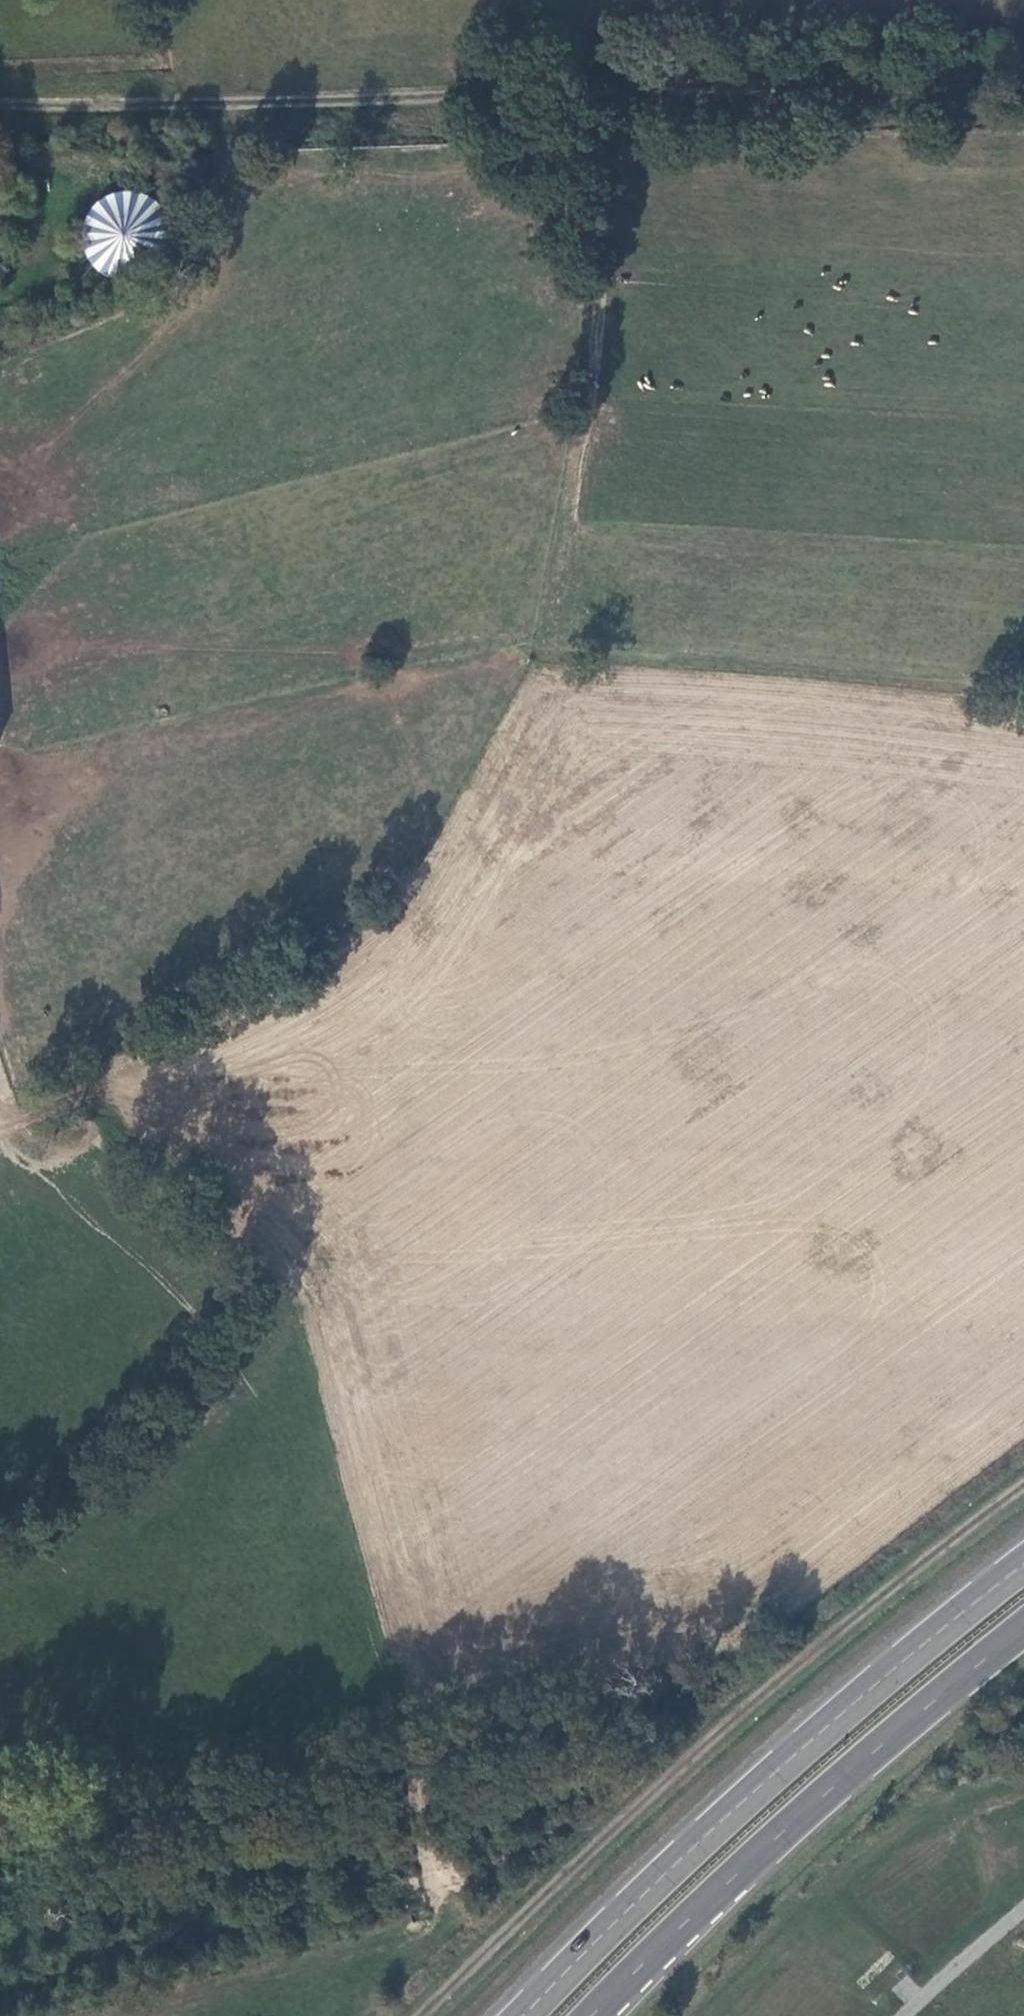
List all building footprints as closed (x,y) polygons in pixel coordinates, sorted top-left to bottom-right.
[(84,271),(160,279),(168,200),(93,192),(84,271)]
